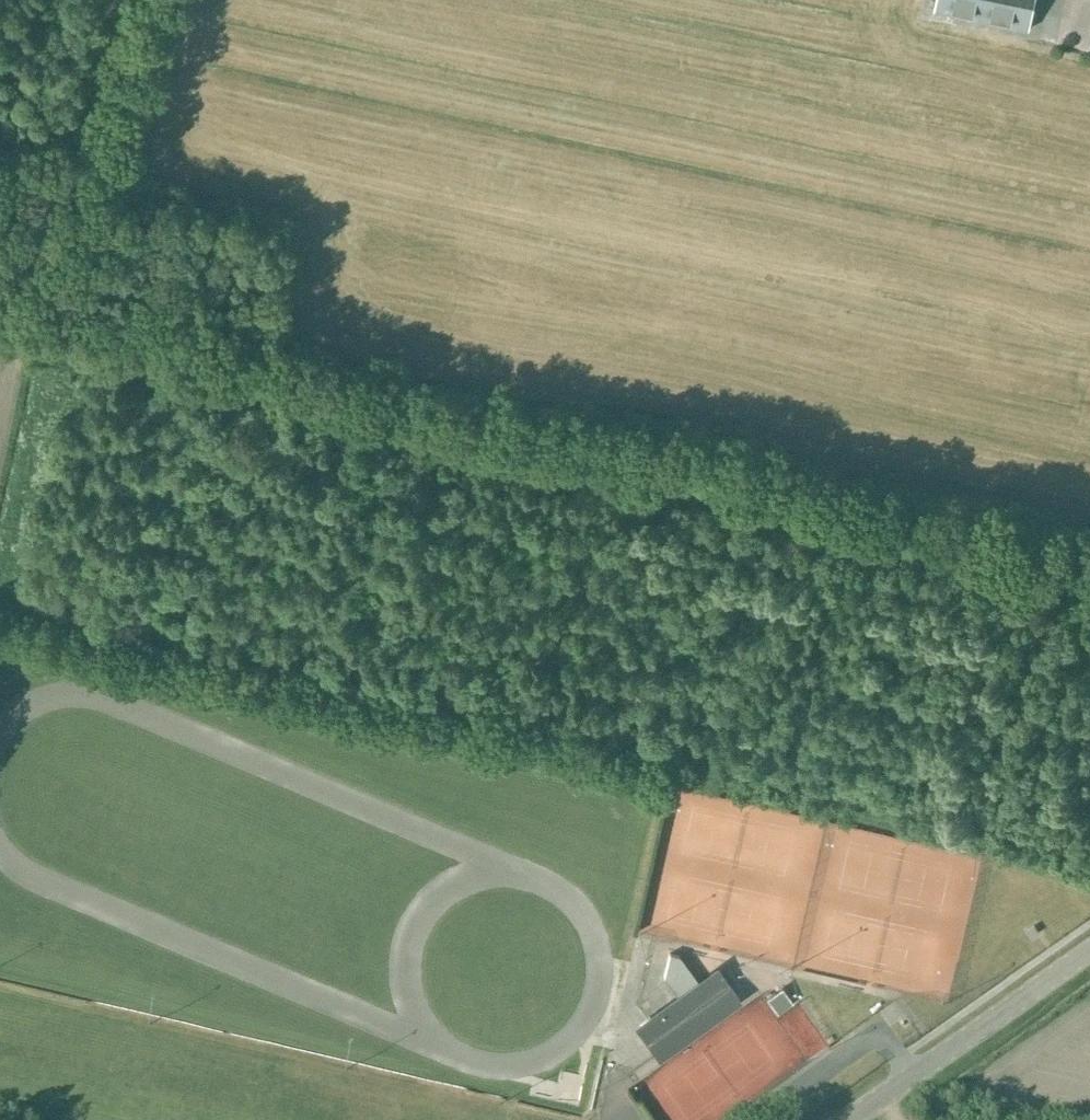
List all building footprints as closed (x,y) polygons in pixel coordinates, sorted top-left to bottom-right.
[(934,8),(1029,28),(1035,0),(935,0),(934,8)] [(1034,926),(1028,930),(1032,936),(1038,932),(1034,926)] [(742,998),(716,963),(633,1024),(658,1058),(742,998)] [(782,989),(766,1001),(777,1014),(792,1003),(782,989)]
